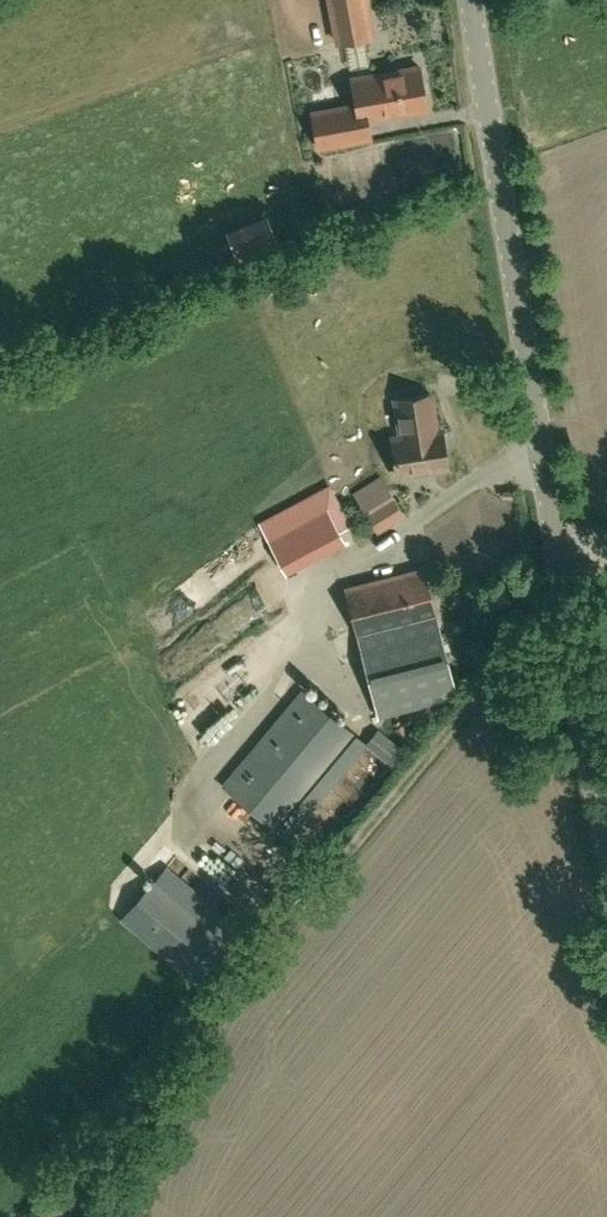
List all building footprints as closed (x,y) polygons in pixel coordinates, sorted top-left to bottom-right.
[(372,34),(365,0),(329,0),(337,41),(372,34)] [(372,137),(368,118),(427,107),(420,64),(350,77),(355,104),(312,112),(318,147),(372,137)] [(240,263),(283,253),(274,215),(231,225),(240,263)] [(447,467),(441,428),(437,429),(431,392),(394,398),(400,434),(391,435),(398,474),(447,467)] [(353,493),(367,515),(393,498),(379,477),(353,493)] [(332,485),(261,517),(286,571),(356,539),(332,485)] [(356,635),(436,616),(424,568),(345,588),(356,635)] [(356,635),(378,718),(458,698),(437,615),(436,616),(356,635)] [(182,707),(197,723),(228,695),(213,679),(182,707)] [(277,830),(356,735),(303,690),(223,785),(277,830)] [(377,729),(366,743),(368,745),(393,766),(405,752),(377,729)] [(155,879),(122,919),(203,987),(210,978),(236,948),(235,947),(155,879)]
